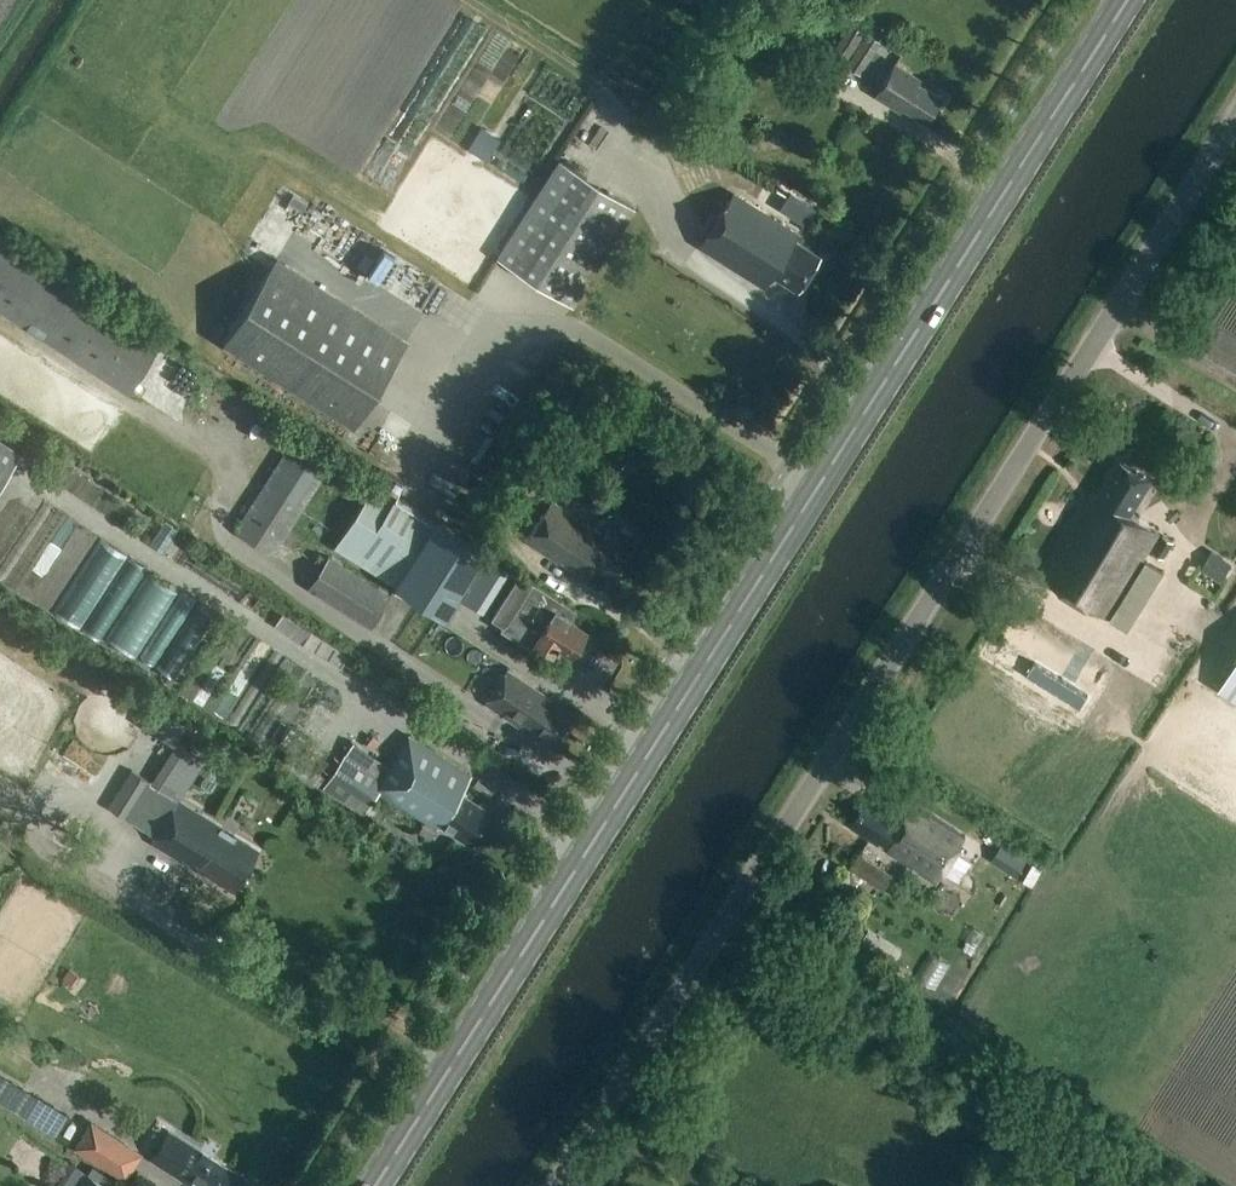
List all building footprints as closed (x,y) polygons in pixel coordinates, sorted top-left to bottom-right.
[(860,77),(880,44),(850,25),(830,58),(860,77)] [(420,149),(476,49),(453,36),(397,136),(420,149)] [(924,120),(939,96),(917,82),(919,79),(893,63),(874,94),(899,110),(902,107),(924,120)] [(575,309),(637,210),(560,161),(497,261),(575,309)] [(797,291),(819,256),(794,240),(798,235),(733,193),(699,246),(764,288),(772,275),(797,291)] [(809,220),(816,208),(804,201),(797,213),(809,220)] [(227,221),(222,229),(243,243),(249,235),(227,221)] [(158,348),(0,246),(0,314),(127,396),(158,348)] [(347,254),(329,279),(349,293),(366,268),(347,254)] [(355,427),(409,342),(277,259),(223,344),(355,427)] [(746,420),(752,410),(738,400),(731,411),(746,420)] [(22,452),(0,438),(0,487),(22,452)] [(274,555),(331,465),(292,440),(235,531),(274,555)] [(631,473),(643,456),(629,445),(617,462),(631,473)] [(1132,513),(1153,479),(1120,458),(1099,493),(1092,489),(1040,574),(1108,616),(1161,531),(1132,513)] [(581,641),(583,642),(590,632),(586,630),(586,629),(570,618),(576,609),(376,482),(335,550),(444,617),(447,613),(458,595),(505,626),(502,631),(527,647),(531,641),(551,654),(556,647),(570,657),(581,641)] [(604,537),(600,534),(601,532),(552,500),(525,541),(558,563),(560,561),(581,575),(587,565),(610,581),(634,545),(609,529),(604,537)] [(1165,559),(1176,540),(1164,533),(1152,552),(1165,559)] [(1212,552),(1200,570),(1220,583),(1232,565),(1212,552)] [(390,597),(329,557),(307,590),(369,630),(390,597)] [(50,624),(65,633),(101,568),(86,560),(50,624)] [(1219,688),(1235,698),(1235,660),(1219,688)] [(552,745),(574,712),(508,668),(484,704),(530,735),(532,732),(552,745)] [(470,845),(492,811),(460,791),(471,775),(409,735),(374,789),(436,828),(438,825),(470,845)] [(1051,768),(1063,773),(1072,751),(1060,745),(1051,768)] [(381,777),(345,753),(321,790),(362,817),(378,793),(373,790),(381,777)] [(316,790),(324,777),(289,756),(281,769),(316,790)] [(160,789),(150,783),(130,770),(122,782),(108,805),(137,824),(160,789)] [(177,800),(160,789),(137,824),(153,835),(150,841),(232,890),(257,849),(178,798),(177,800)] [(966,834),(907,797),(895,816),(869,800),(852,826),(936,880),(943,870),(959,880),(972,859),(956,849),(966,834)] [(1003,844),(993,859),(1018,875),(1028,860),(1003,844)] [(885,890),(895,875),(861,853),(851,868),(885,890)] [(898,962),(891,973),(905,982),(912,970),(898,962)] [(53,1137),(67,1115),(39,1098),(26,1120),(53,1137)] [(15,1142),(27,1122),(0,1106),(0,1133),(15,1142)] [(246,1180),(188,1145),(170,1173),(190,1185),(242,1185),(246,1180)] [(82,1176),(76,1185),(97,1185),(82,1176)]
